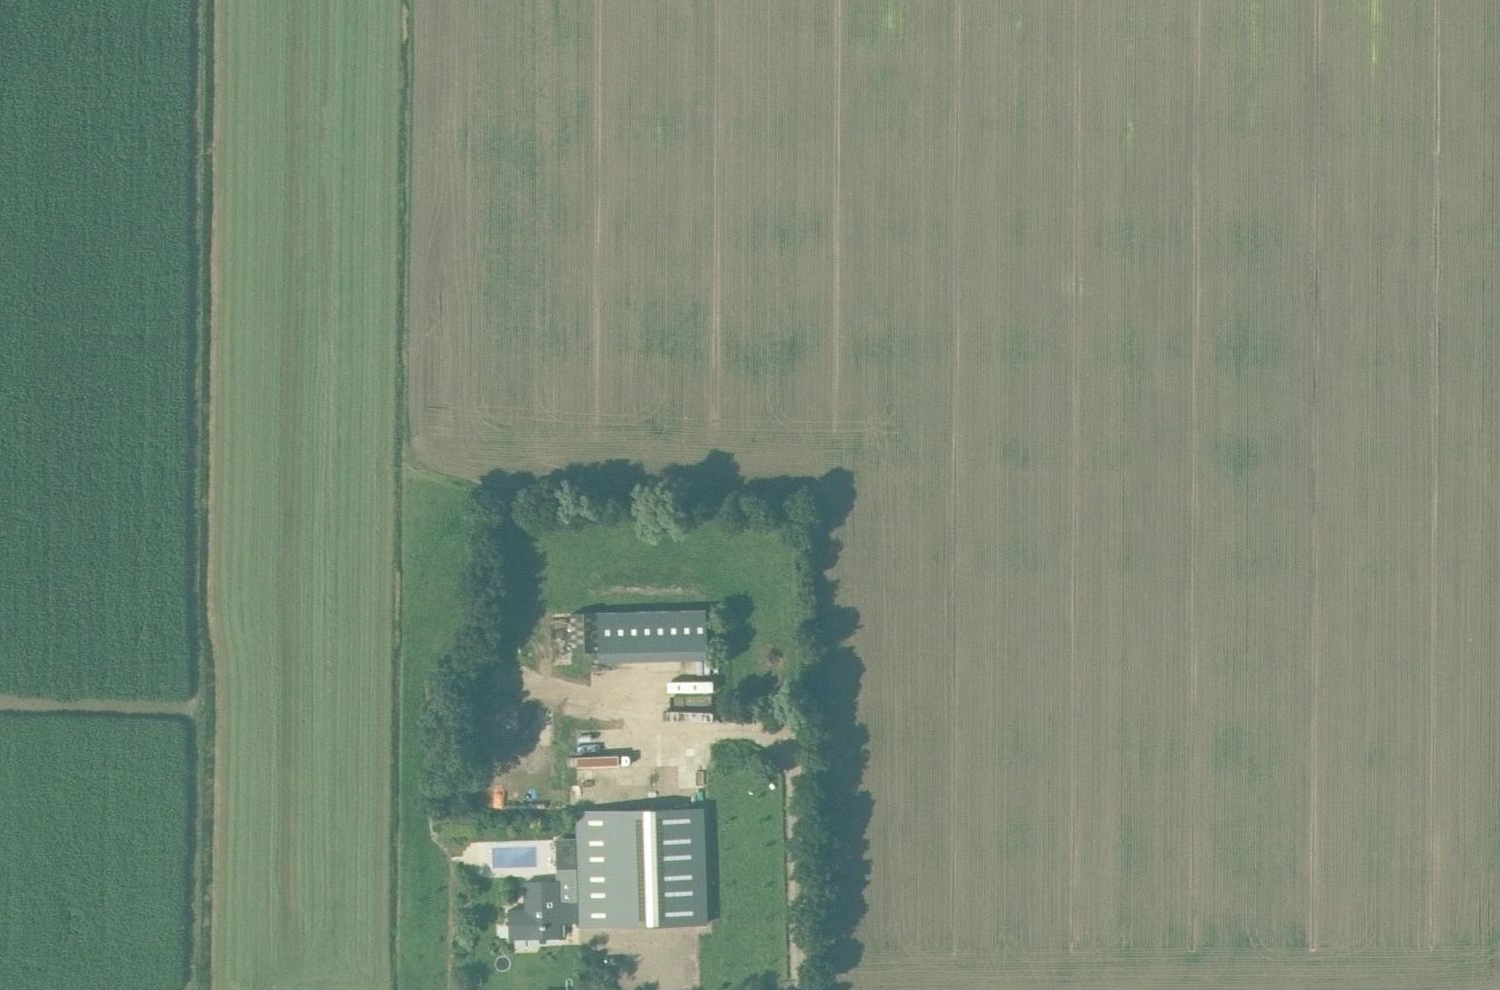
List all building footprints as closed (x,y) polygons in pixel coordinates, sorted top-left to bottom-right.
[(707,658),(706,608),(596,612),(596,661),(707,658)] [(706,679),(706,664),(684,665),(684,680),(706,679)] [(707,691),(707,680),(677,681),(677,692),(707,691)] [(524,909),(508,909),(509,939),(560,937),(560,923),(578,922),(578,927),(706,923),(703,807),(603,810),(575,811),(576,868),(556,869),(557,881),(523,882),(524,909)]
